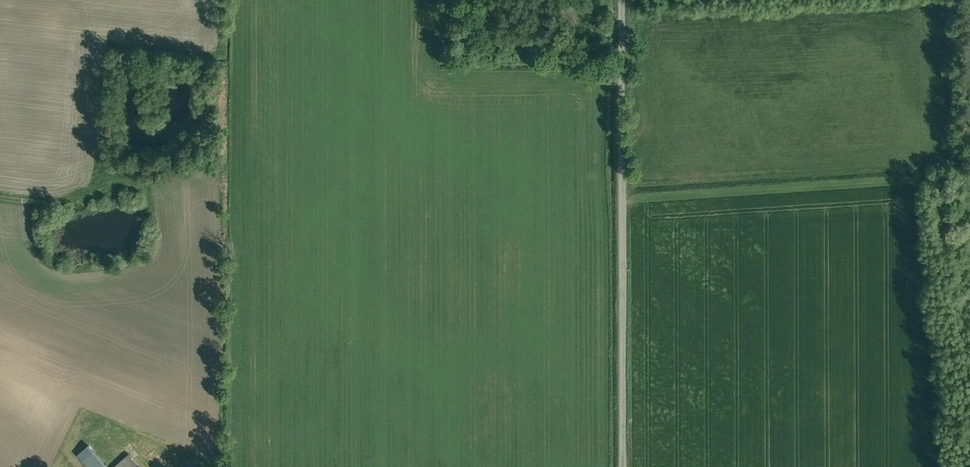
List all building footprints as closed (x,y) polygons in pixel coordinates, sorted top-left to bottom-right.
[(78,456),(88,466),(108,466),(89,446),(78,456)] [(129,454),(115,466),(141,466),(129,454)]
